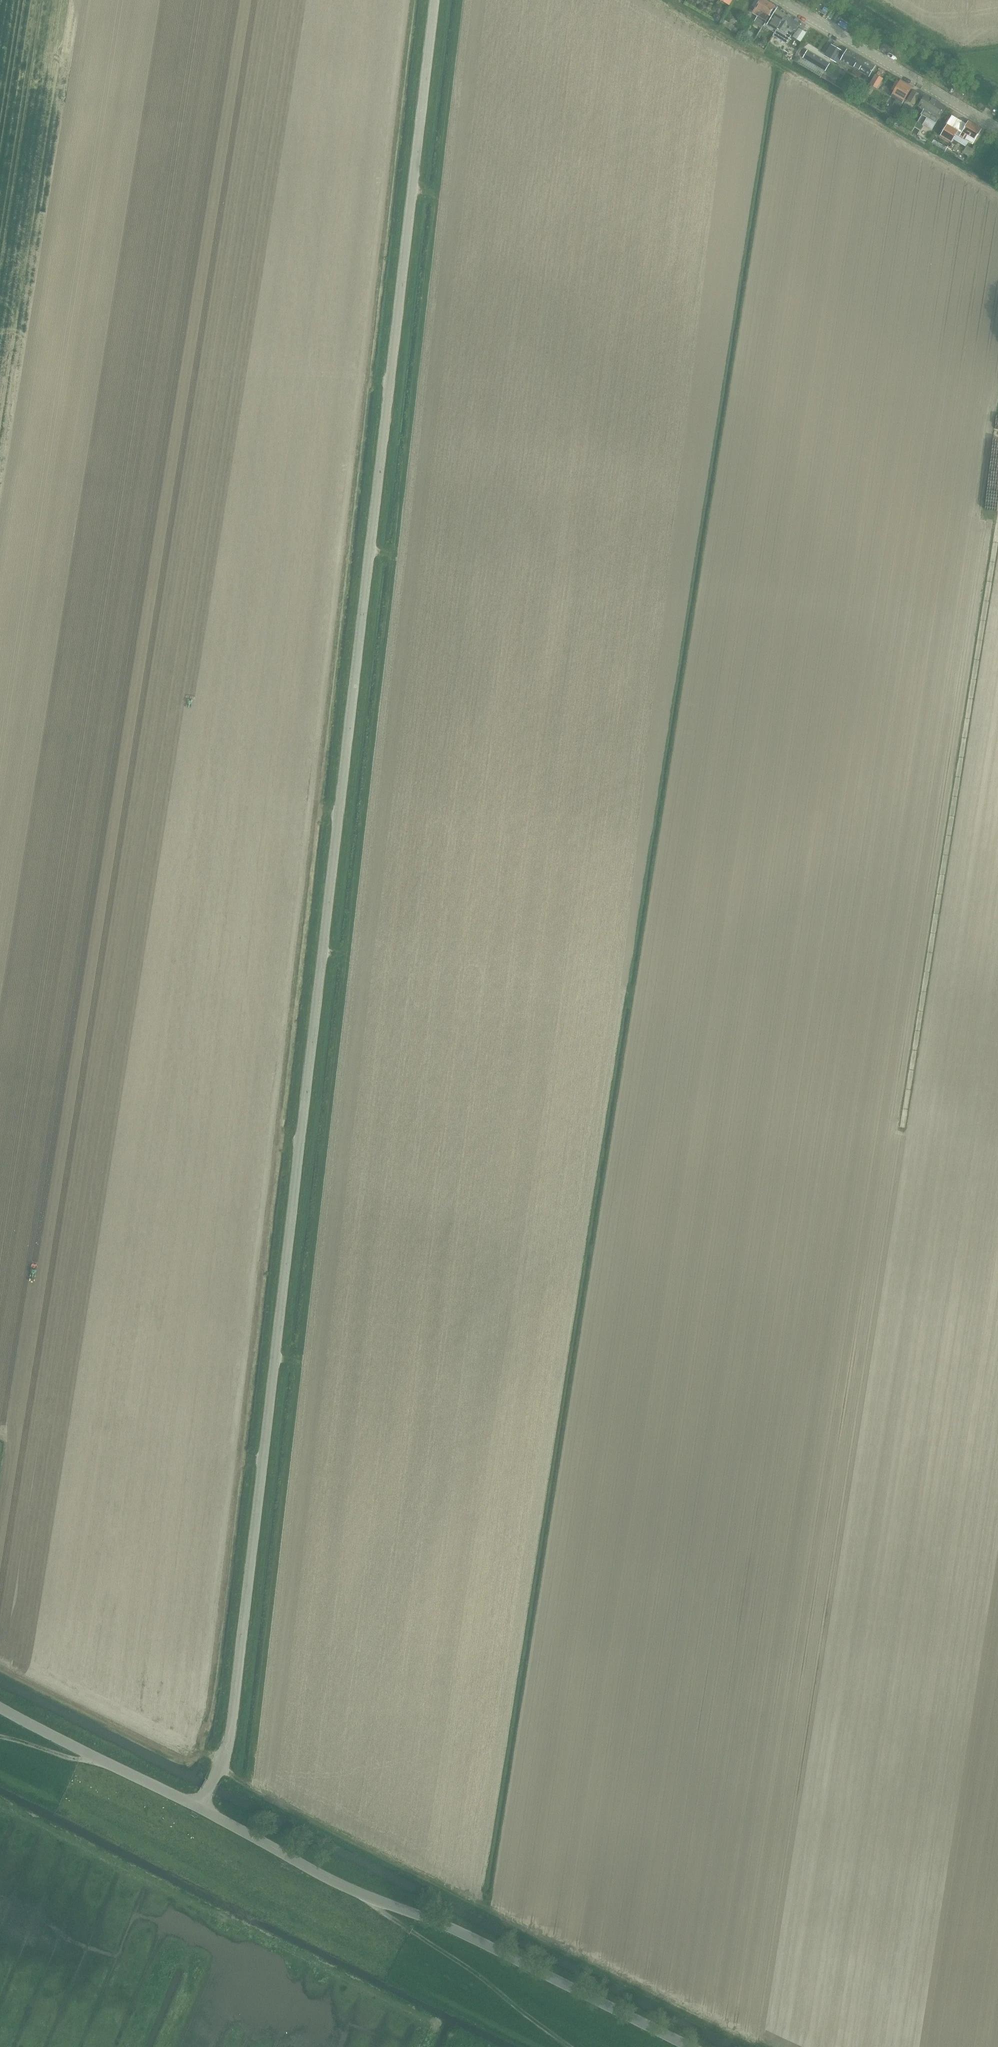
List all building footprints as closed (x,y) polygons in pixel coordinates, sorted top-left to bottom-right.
[(752,13),(758,16),(753,25),(761,30),(764,26),(774,8),(775,6),(765,0),(760,0),(754,10),(752,13)] [(774,8),(764,26),(769,29),(771,26),(776,30),(777,28),(786,13),(778,8),(777,10),(774,8)] [(775,32),(773,35),(787,43),(792,35),(794,31),(795,31),(792,37),(800,42),(806,33),(800,29),(798,28),(802,22),(786,13),(777,28),(776,30),(775,32)] [(720,21),(719,23),(737,34),(740,29),(722,18),(720,21)] [(830,47),(824,56),(836,63),(837,61),(843,51),(838,48),(831,44),(830,47)] [(847,49),(845,52),(841,60),(869,76),(876,65),(847,49)] [(808,50),(803,58),(810,62),(820,68),(824,61),(825,60),(808,50)] [(870,84),(878,89),(884,78),(876,73),(870,84)] [(897,98),(890,109),(889,110),(897,115),(904,102),(902,101),(911,86),(900,80),(899,83),(897,81),(893,88),(895,89),(892,95),(897,98)] [(921,93),(914,89),(907,100),(915,104),(921,93)] [(860,99),(860,100),(864,102),(866,99),(867,100),(868,99),(870,96),(864,93),(863,96),(862,97),(860,99)] [(925,108),(923,112),(921,114),(928,117),(923,124),(931,129),(946,106),(926,94),(919,105),(925,108)] [(976,139),(982,129),(968,121),(966,125),(960,136),(973,143),(975,139),(976,139)] [(958,128),(948,122),(941,133),(952,139),(958,128)]
